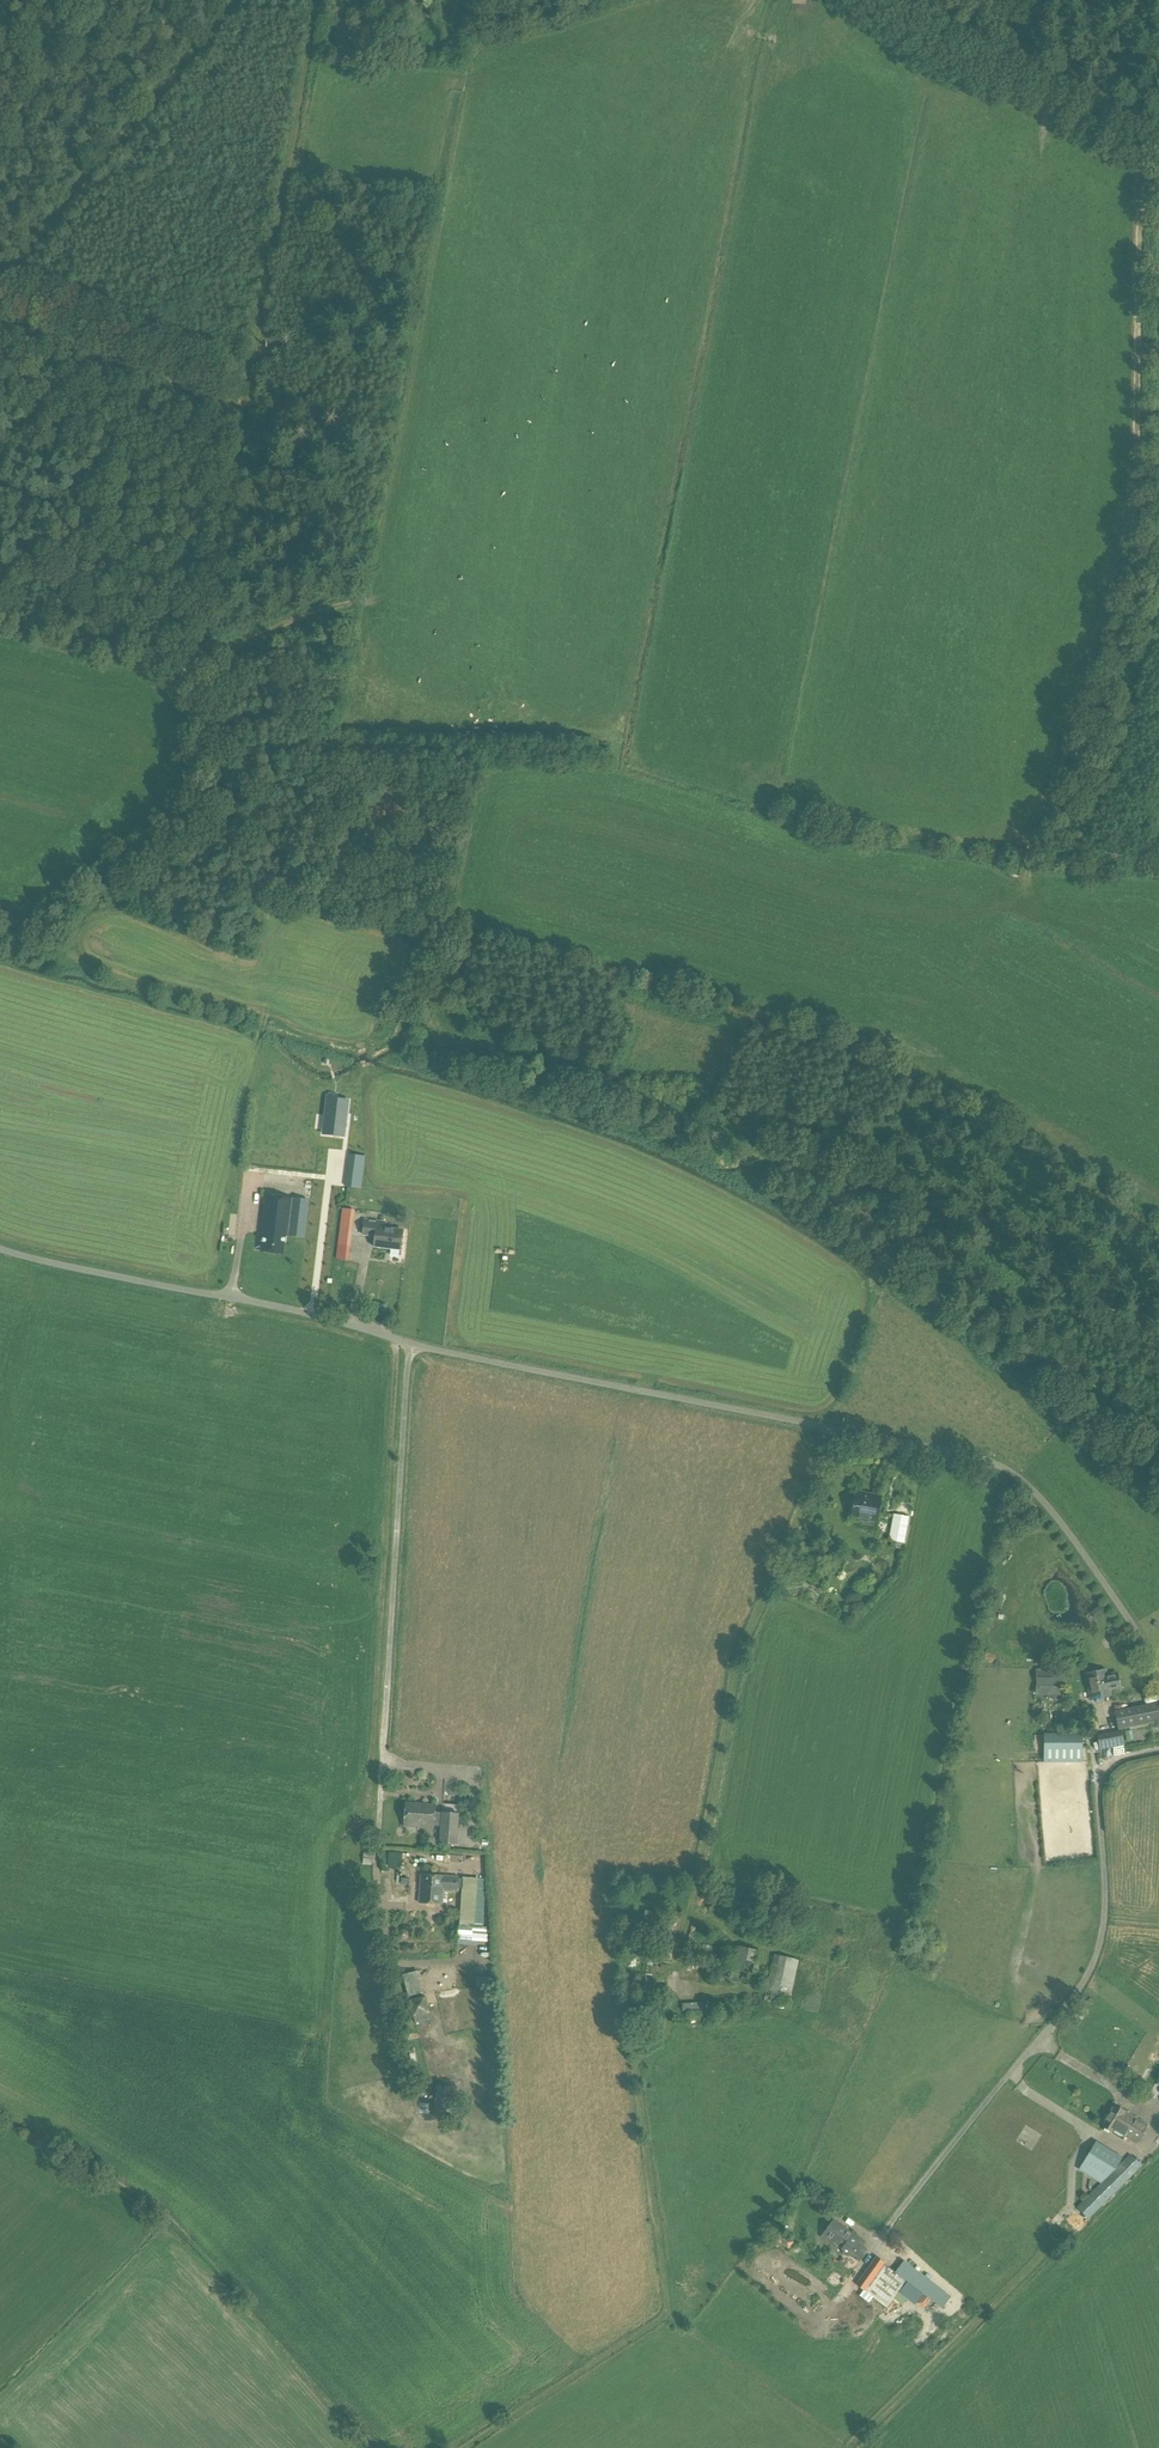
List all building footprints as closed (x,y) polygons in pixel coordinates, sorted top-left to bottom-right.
[(302,1114),(304,1098),(288,1096),(286,1112),(302,1114)] [(323,1126),(344,1129),(348,1102),(327,1099),(323,1126)] [(348,1172),(347,1187),(361,1189),(363,1174),(348,1172)] [(304,1238),(309,1200),(268,1195),(262,1232),(264,1233),(261,1251),(283,1254),(286,1236),(304,1238)] [(349,1247),(353,1223),(355,1223),(356,1216),(349,1215),(350,1208),(343,1207),(342,1221),(339,1241),(345,1242),(344,1247),(349,1247)] [(385,1222),(365,1219),(363,1234),(376,1236),(375,1246),(391,1248),(391,1254),(399,1255),(400,1249),(401,1249),(403,1230),(384,1228),(385,1222)] [(860,1525),(874,1528),(875,1522),(876,1522),(877,1513),(883,1514),(883,1513),(883,1512),(883,1507),(879,1506),(880,1497),(855,1493),(851,1517),(862,1519),(860,1525)] [(894,1515),(889,1540),(904,1543),(908,1518),(894,1515)] [(1101,1605),(1091,1612),(1096,1619),(1106,1613),(1101,1605)] [(1035,1686),(1041,1686),(1065,1686),(1065,1668),(1036,1668),(1035,1686)] [(1110,1670),(1088,1674),(1093,1701),(1116,1697),(1115,1691),(1125,1689),(1121,1672),(1111,1674),(1110,1670)] [(1115,1711),(1119,1729),(1158,1720),(1158,1702),(1115,1711)] [(1121,1730),(1097,1735),(1099,1750),(1124,1745),(1121,1730)] [(1081,1736),(1044,1736),(1044,1740),(1050,1740),(1050,1743),(1044,1743),(1044,1762),(1081,1762),(1081,1736)] [(453,1793),(452,1777),(441,1777),(441,1793),(453,1793)] [(405,1802),(403,1826),(425,1828),(425,1826),(434,1827),(435,1826),(436,1814),(437,1804),(405,1802)] [(440,1826),(439,1844),(457,1845),(459,1813),(441,1812),(441,1815),(436,1814),(435,1826),(440,1826)] [(390,1901),(405,1902),(406,1884),(404,1884),(405,1872),(392,1872),(390,1901)] [(421,1874),(419,1903),(443,1904),(444,1889),(458,1890),(459,1878),(459,1876),(421,1874)] [(462,1888),(460,1925),(475,1926),(478,1878),(463,1877),(463,1878),(459,1878),(458,1888),(462,1888)] [(402,1940),(402,1931),(392,1931),(392,1940),(402,1940)] [(650,1944),(647,1965),(653,1966),(654,1957),(672,1959),(674,1948),(650,1944)] [(733,1968),(732,1970),(755,1975),(756,1971),(762,1951),(737,1946),(732,1968),(733,1968)] [(774,1954),(764,2000),(764,2001),(776,2004),(778,1994),(791,1997),(800,1959),(774,1954)] [(453,1984),(470,1984),(470,1966),(454,1965),(453,1984)] [(423,1992),(417,1971),(402,1975),(408,1996),(423,1992)] [(471,1977),(471,1987),(484,1986),(484,1977),(471,1977)] [(412,2019),(430,2014),(425,1996),(407,2002),(412,2019)] [(437,2085),(435,2107),(452,2109),(454,2087),(437,2085)] [(1102,2127),(1104,2128),(1122,2138),(1123,2136),(1136,2143),(1147,2124),(1115,2104),(1102,2127)] [(1120,2159),(1095,2143),(1079,2169),(1100,2183),(1120,2159)] [(1141,2166),(1129,2155),(1078,2207),(1089,2218),(1141,2166)] [(833,2218),(822,2234),(859,2261),(867,2249),(863,2246),(866,2242),(833,2218)] [(876,2255),(857,2284),(886,2307),(900,2290),(916,2302),(923,2293),(924,2294),(917,2303),(924,2308),(931,2299),(942,2308),(951,2296),(904,2260),(895,2271),(876,2255)]
